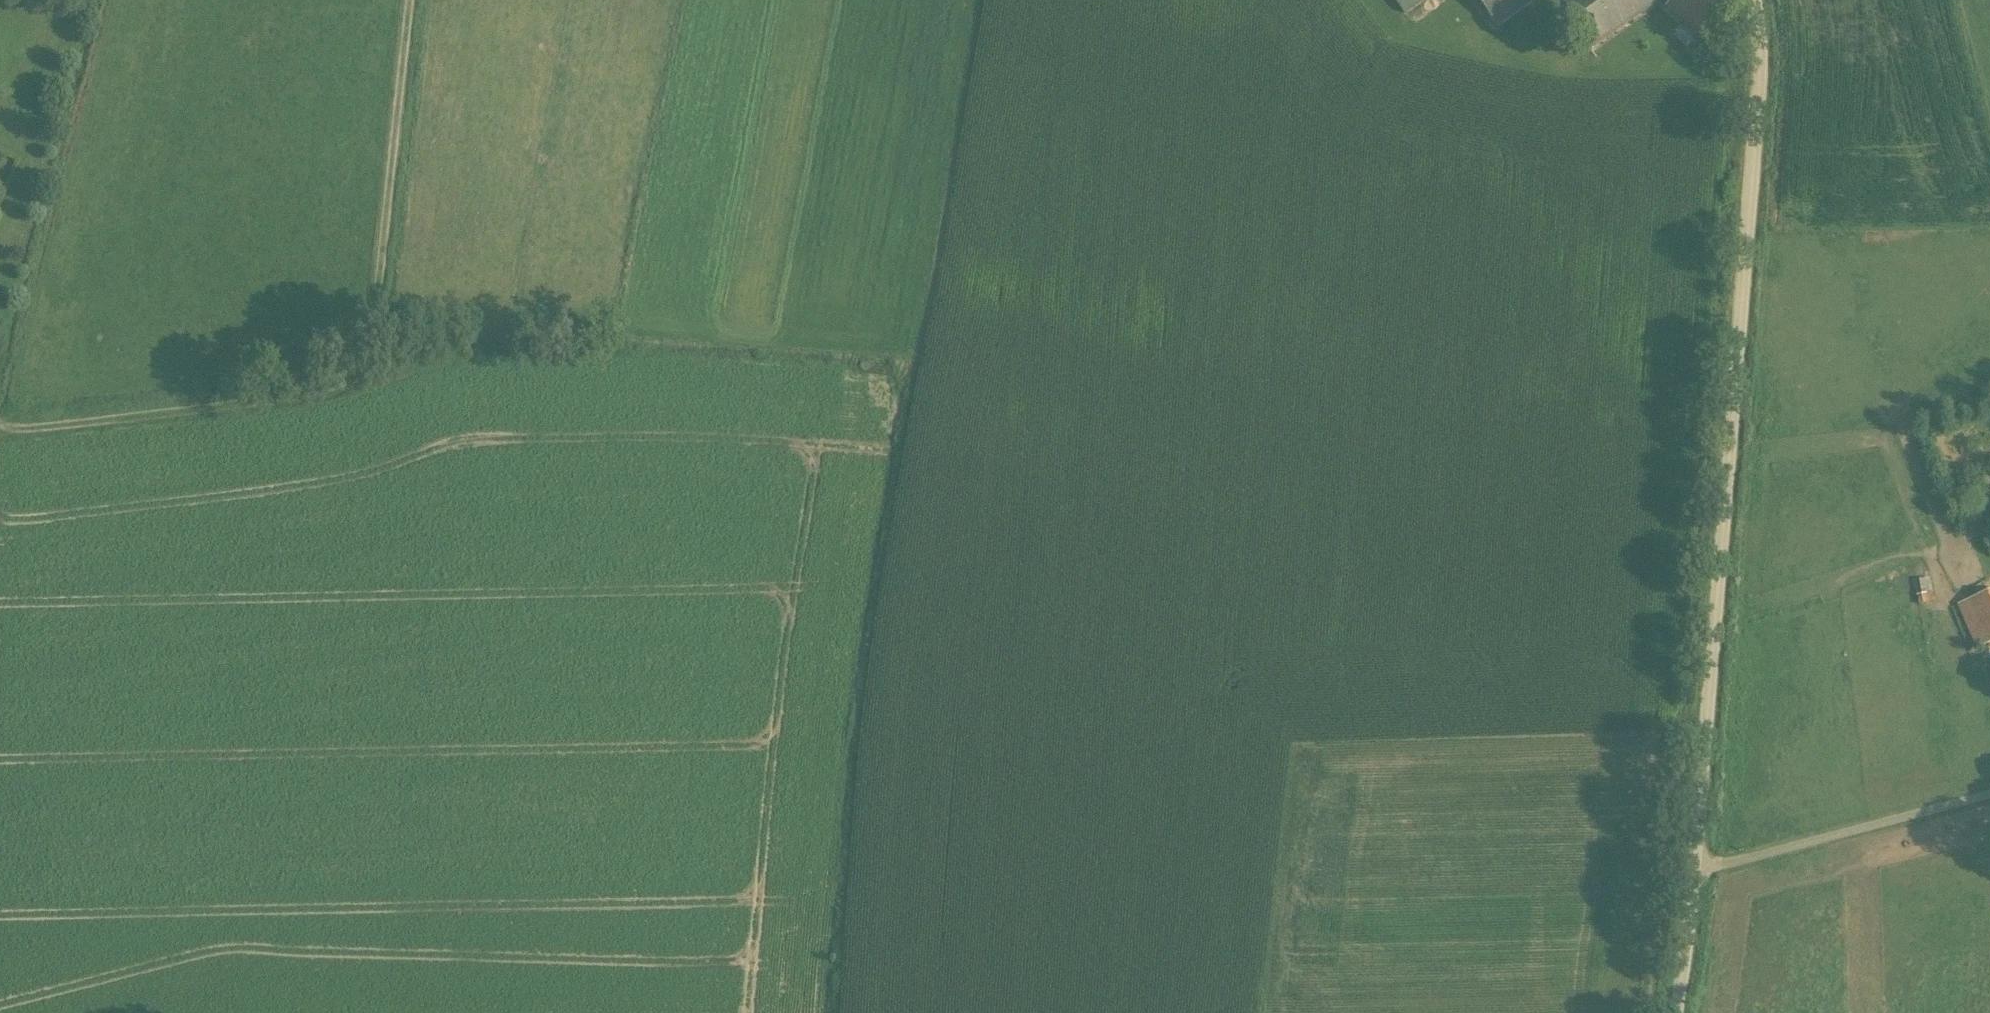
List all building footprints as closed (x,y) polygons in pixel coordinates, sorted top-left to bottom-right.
[(1406,15),(1426,0),(1395,0),(1406,15)] [(1498,28),(1538,0),(1477,0),(1498,28)] [(1595,47),(1659,0),(1564,0),(1562,1),(1595,47)] [(1666,6),(1703,40),(1733,11),(1723,0),(1672,0),(1666,6)] [(1959,605),(1978,650),(1989,644),(1989,592),(1959,605)]
